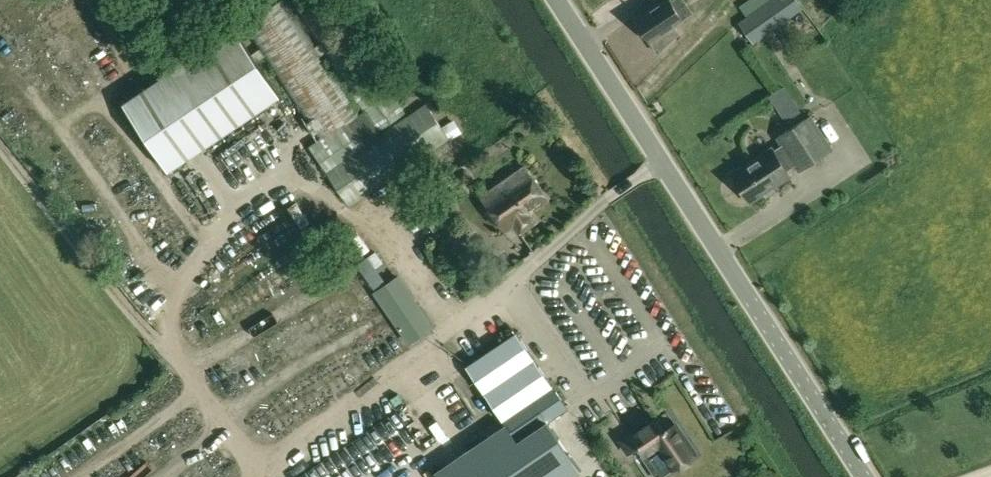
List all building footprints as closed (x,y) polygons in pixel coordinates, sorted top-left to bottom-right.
[(243,24),(324,147),(314,153),(350,206),(449,138),(419,95),(401,107),(350,37),(348,38),(326,0),(292,0),(319,43),(316,44),(287,0),(280,0),(243,24)] [(638,18),(651,40),(659,51),(678,33),(673,26),(682,19),(681,18),(691,12),(683,0),(674,0),(671,2),(670,0),(664,0),(638,18)] [(740,22),(754,43),(804,9),(798,0),(771,0),(740,22)] [(741,8),(747,17),(770,0),(752,0),(741,8)] [(234,34),(126,104),(167,167),(275,97),(234,34)] [(772,148),(732,174),(750,201),(789,175),(786,170),(794,165),(799,171),(832,149),(811,116),(777,137),(782,145),(773,151),(772,148)] [(525,167),(483,197),(504,228),(514,221),(521,231),(535,221),(530,212),(547,199),(525,167)] [(374,252),(357,264),(375,289),(384,282),(377,272),(384,267),(374,252)] [(398,277),(376,292),(410,341),(432,326),(398,277)] [(666,321),(649,335),(655,342),(672,329),(666,321)] [(568,344),(576,338),(567,324),(558,330),(568,344)] [(436,472),(439,476),(572,476),(580,471),(547,422),(567,408),(516,332),(466,366),(506,425),(436,472)] [(584,345),(574,349),(582,368),(592,364),(584,345)] [(434,429),(448,415),(441,408),(427,421),(434,429)] [(620,439),(629,452),(646,476),(660,476),(676,467),(695,453),(675,424),(671,426),(670,425),(664,429),(656,419),(633,434),(631,431),(620,439)]
